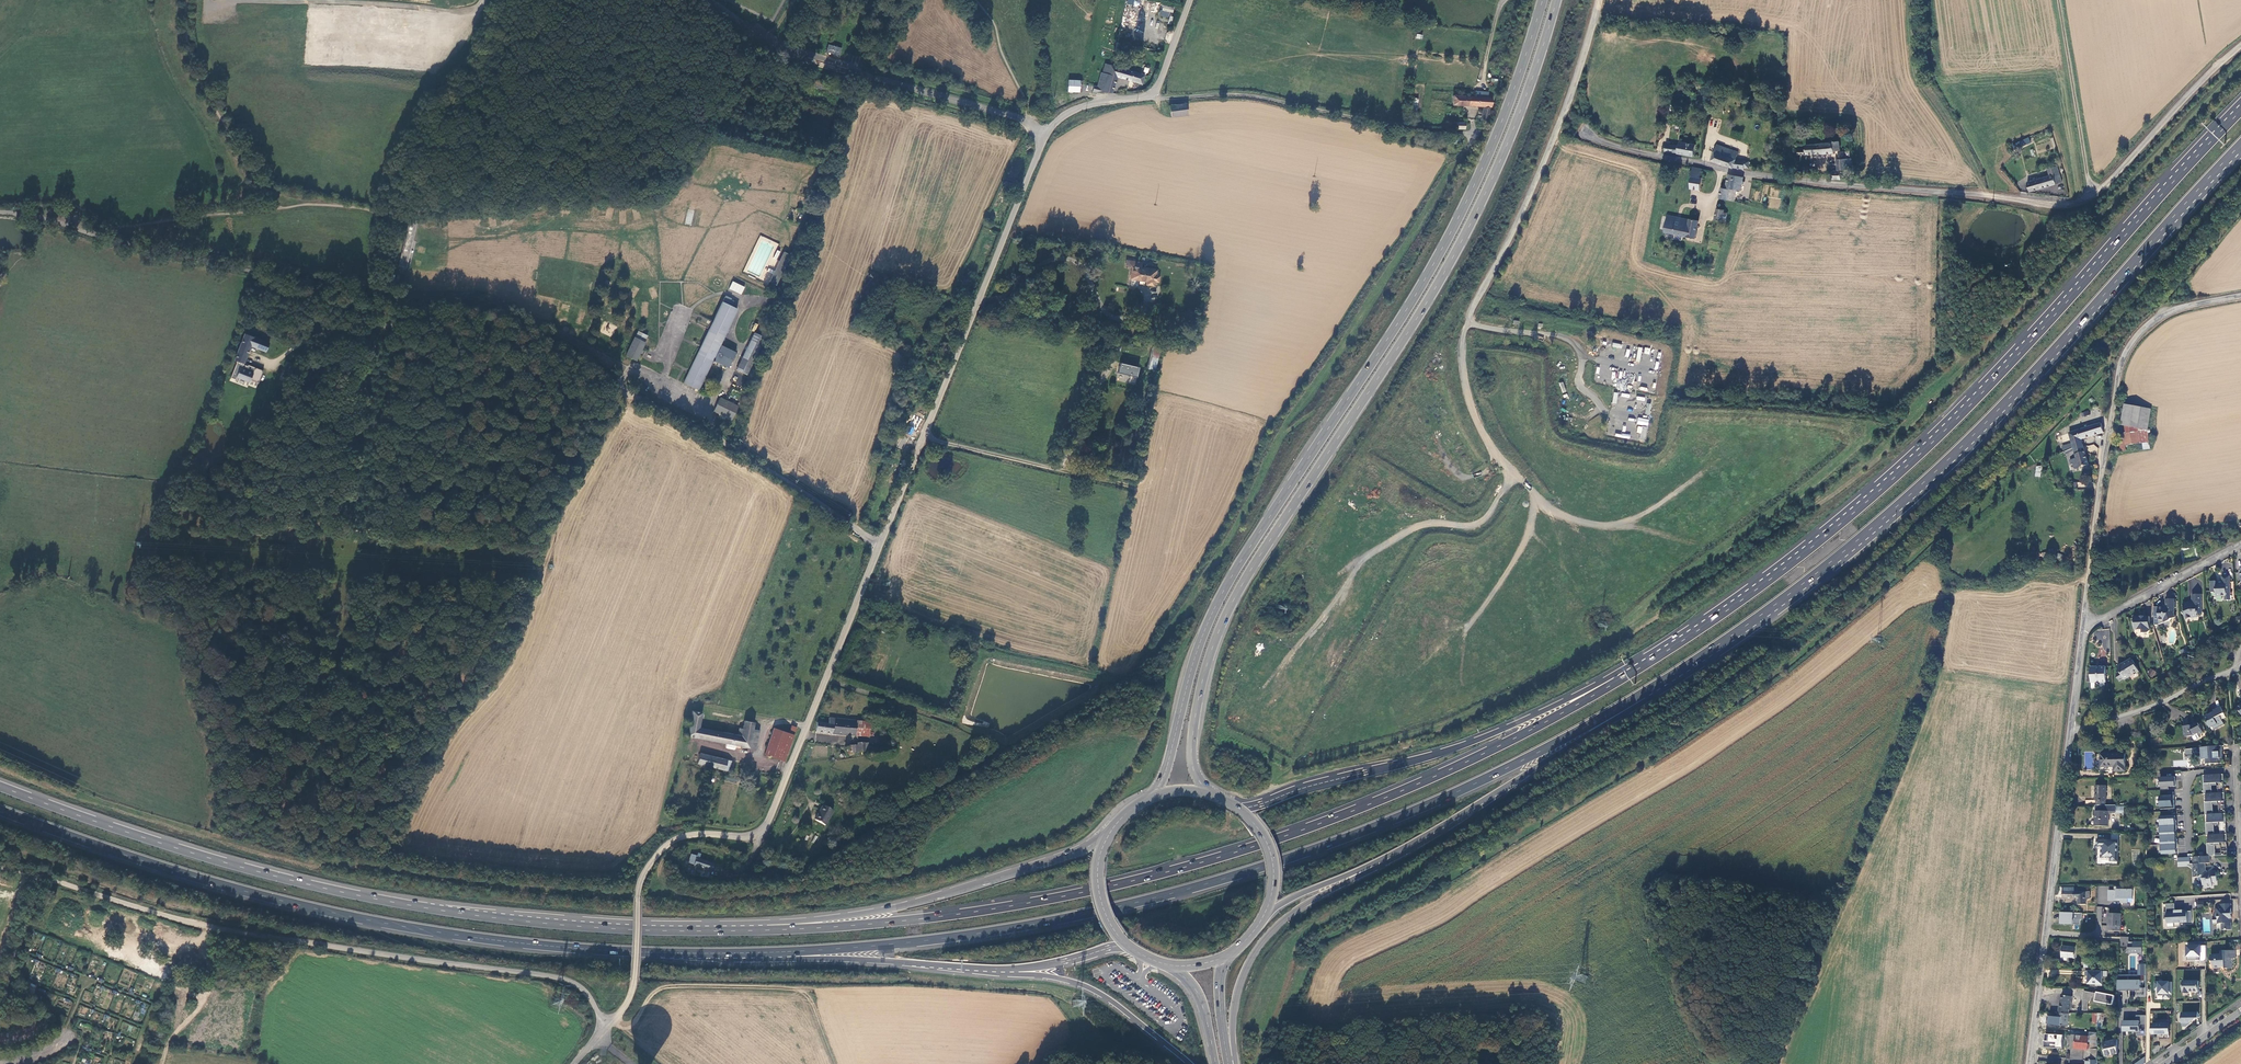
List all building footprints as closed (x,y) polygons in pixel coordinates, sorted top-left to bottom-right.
[(1169,17),(1170,12),(1173,13),(1174,7),(1162,5),(1160,16),(1169,17)] [(842,49),(828,45),(826,52),(840,56),(842,49)] [(1108,65),(1102,63),(1101,65),(1100,70),(1106,72),(1108,65)] [(1139,74),(1108,65),(1106,72),(1100,70),(1095,85),(1092,85),(1091,93),(1111,93),(1116,77),(1140,85),(1143,75),(1139,74)] [(1078,82),(1067,81),(1067,93),(1078,93),(1078,82)] [(1468,106),(1469,96),(1454,95),(1453,105),(1468,106)] [(1482,116),(1479,115),(1478,120),(1481,121),(1482,118),(1488,119),(1490,107),(1491,107),(1493,98),(1469,96),(1468,105),(1468,106),(1484,107),(1482,116)] [(1187,105),(1171,107),(1173,117),(1188,115),(1187,105)] [(2012,144),(2014,150),(2031,143),(2028,137),(2012,144)] [(1671,141),(1666,141),(1665,150),(1694,155),(1696,144),(1680,141),(1679,146),(1671,144),(1671,141)] [(1838,141),(1803,145),(1804,150),(1796,150),(1796,154),(1834,153),(1833,150),(1839,150),(1838,141)] [(1738,151),(1716,144),(1711,160),(1738,168),(1743,169),(1744,167),(1748,167),(1748,161),(1736,158),(1738,151)] [(1847,169),(1846,159),(1837,160),(1837,169),(1847,169)] [(710,160),(705,171),(711,173),(716,163),(710,160)] [(2029,191),(2061,182),(2057,166),(2048,169),(2050,176),(2027,183),(2029,191)] [(1702,169),(1694,168),(1692,175),(1693,177),(1692,188),(1701,189),(1703,178),(1701,178),(1702,169)] [(1823,168),(1823,178),(1831,178),(1832,170),(1832,168),(1823,168)] [(1832,170),(1831,178),(1840,179),(1840,170),(1832,170)] [(1741,190),(1743,178),(1728,175),(1726,188),(1730,188),(1737,190),(1741,190)] [(690,194),(696,197),(699,190),(694,187),(690,194)] [(1729,190),(1722,188),(1721,198),(1728,199),(1729,190)] [(1730,188),(1729,190),(1728,199),(1735,201),(1737,190),(1730,188)] [(708,191),(712,206),(718,205),(714,190),(708,191)] [(1716,219),(1726,221),(1728,214),(1724,213),(1725,210),(1718,208),(1716,219)] [(607,221),(618,219),(617,213),(606,215),(607,221)] [(1666,231),(1696,238),(1699,221),(1691,219),(1691,220),(1669,216),(1666,231)] [(620,225),(615,240),(621,242),(626,227),(620,225)] [(769,282),(776,285),(790,255),(784,252),(769,282)] [(408,254),(399,253),(396,266),(405,268),(408,254)] [(1155,281),(1158,282),(1159,276),(1156,275),(1156,272),(1141,269),(1142,262),(1128,260),(1127,266),(1132,267),(1131,278),(1132,279),(1131,284),(1132,285),(1133,286),(1135,286),(1137,285),(1137,284),(1138,278),(1147,280),(1146,283),(1154,285),(1155,281)] [(729,289),(741,295),(745,287),(732,281),(729,289)] [(959,297),(970,300),(971,292),(960,290),(959,297)] [(731,297),(725,295),(722,302),(731,307),(734,301),(730,299),(731,297)] [(551,297),(549,303),(558,307),(560,301),(551,297)] [(728,367),(735,352),(719,345),(736,309),(731,307),(722,302),(721,302),(683,381),(693,386),(698,389),(711,361),(712,360),(728,367)] [(579,317),(581,311),(574,308),(572,314),(579,317)] [(626,355),(636,360),(645,341),(644,340),(647,334),(639,331),(636,337),(635,336),(626,355)] [(269,342),(244,332),(234,359),(237,360),(230,377),(235,379),(236,376),(249,381),(250,379),(258,382),(263,369),(243,362),(250,345),(266,351),(269,342)] [(754,333),(742,357),(752,362),(764,338),(754,333)] [(1123,341),(1102,337),(1101,342),(1118,346),(1117,350),(1121,351),(1123,341)] [(1152,346),(1151,355),(1158,357),(1160,348),(1152,346)] [(1157,363),(1158,357),(1151,355),(1149,361),(1157,363)] [(752,362),(742,357),(736,370),(746,375),(752,362)] [(1149,361),(1148,368),(1155,370),(1157,363),(1149,361)] [(1138,367),(1120,363),(1118,373),(1131,375),(1129,381),(1135,383),(1138,367)] [(724,401),(720,399),(714,412),(732,420),(738,408),(724,401)] [(2121,424),(2125,425),(2147,428),(2150,408),(2125,403),(2121,424)] [(2104,433),(2101,424),(2089,428),(2091,437),(2104,433)] [(2125,425),(2125,433),(2148,429),(2147,428),(2125,425)] [(897,447),(903,450),(913,429),(907,426),(897,447)] [(1636,433),(1640,433),(1639,439),(1645,440),(1647,427),(1637,426),(1636,433)] [(2069,434),(2072,443),(2082,440),(2091,437),(2089,428),(2069,434)] [(2119,435),(2121,446),(2127,445),(2149,440),(2148,429),(2125,433),(2119,435)] [(2089,465),(2082,440),(2072,443),(2077,458),(2073,460),(2076,469),(2089,465)] [(2095,444),(2087,446),(2089,453),(2097,451),(2095,444)] [(2229,595),(2228,578),(2220,578),(2220,582),(2222,583),(2219,586),(2214,582),(2209,582),(2209,592),(2215,592),(2215,596),(2223,596),(2225,596),(2225,595),(2229,595)] [(2200,612),(2200,595),(2191,595),(2190,602),(2188,604),(2187,602),(2181,605),(2183,612),(2181,613),(2184,620),(2189,618),(2195,618),(2196,612),(2200,612)] [(2157,607),(2157,620),(2164,620),(2164,622),(2170,621),(2170,620),(2174,618),(2173,613),(2172,609),(2174,608),(2173,599),(2165,600),(2165,605),(2166,607),(2164,608),(2163,606),(2157,607)] [(2148,630),(2147,616),(2143,617),(2143,616),(2132,617),(2132,624),(2135,630),(2140,630),(2140,633),(2145,633),(2148,630)] [(2121,664),(2116,667),(2118,671),(2122,678),(2137,669),(2131,660),(2122,665),(2121,664)] [(2104,682),(2104,666),(2089,667),(2090,682),(2104,682)] [(2149,668),(2147,675),(2153,677),(2155,671),(2149,668)] [(2220,707),(2204,716),(2211,728),(2213,727),(2218,724),(2217,723),(2222,720),(2220,716),(2224,714),(2220,707)] [(752,729),(754,723),(745,721),(743,729),(740,729),(738,735),(739,735),(739,736),(699,728),(702,713),(692,711),(687,736),(726,744),(734,745),(748,748),(752,729)] [(817,732),(837,733),(839,719),(829,718),(828,724),(817,723),(817,732)] [(856,735),(857,721),(839,719),(837,733),(856,735)] [(2224,724),(2222,720),(2217,723),(2218,724),(2213,727),(2214,729),(2224,724)] [(856,735),(870,736),(871,722),(857,721),(856,735)] [(2184,725),(2185,735),(2192,735),(2197,733),(2198,735),(2202,732),(2197,723),(2194,724),(2194,723),(2190,725),(2184,725)] [(759,731),(752,729),(748,748),(755,749),(759,731)] [(765,754),(784,761),(793,736),(788,734),(774,729),(765,754)] [(850,737),(851,736),(816,734),(815,742),(846,744),(846,737),(850,737)] [(859,745),(857,745),(858,751),(865,751),(865,742),(859,743),(859,745)] [(2200,753),(2202,753),(2203,758),(2204,758),(2205,763),(2207,763),(2207,764),(2209,764),(2209,763),(2220,763),(2220,760),(2221,760),(2221,746),(2211,747),(2200,747),(2200,753)] [(2199,748),(2185,748),(2185,757),(2199,758),(2199,748)] [(2124,769),(2124,751),(2099,752),(2100,764),(2113,764),(2113,769),(2124,769)] [(701,754),(698,765),(719,770),(721,760),(701,754)] [(721,760),(719,770),(728,773),(731,762),(721,760)] [(2223,780),(2222,772),(2202,773),(2203,792),(2205,792),(2206,800),(2204,800),(2204,813),(2207,813),(2207,821),(2205,821),(2206,834),(2208,833),(2208,841),(2206,842),(2208,856),(2210,856),(2215,856),(2214,845),(2214,842),(2220,842),(2227,841),(2226,833),(2219,833),(2214,834),(2213,824),(2213,821),(2219,821),(2225,820),(2225,812),(2218,812),(2212,812),(2212,803),(2212,800),(2217,800),(2224,799),(2224,791),(2217,791),(2211,791),(2211,784),(2210,781),(2216,781),(2223,780)] [(2168,787),(2175,787),(2175,776),(2159,776),(2158,789),(2168,789),(2168,787)] [(2085,800),(2085,805),(2104,803),(2104,799),(2105,799),(2104,784),(2094,784),(2095,799),(2085,800)] [(2166,791),(2166,795),(2158,795),(2158,808),(2173,808),(2174,791),(2166,791)] [(2116,806),(2096,805),(2095,825),(2108,826),(2108,814),(2110,815),(2110,812),(2115,813),(2116,806)] [(832,811),(823,806),(815,819),(823,825),(832,811)] [(2159,814),(2160,824),(2175,823),(2174,813),(2159,814)] [(2160,824),(2161,833),(2176,832),(2175,823),(2160,824)] [(2108,856),(2110,859),(2115,859),(2115,851),(2116,851),(2116,832),(2109,832),(2109,839),(2096,839),(2096,845),(2100,845),(2100,856),(2108,856)] [(2161,833),(2161,843),(2176,842),(2176,832),(2161,833)] [(2161,843),(2162,852),(2177,851),(2176,842),(2161,843)] [(694,866),(711,871),(714,864),(698,859),(700,854),(698,854),(697,857),(692,855),(689,862),(694,864),(694,866)] [(2210,863),(2210,856),(2208,856),(2194,856),(2194,876),(2197,876),(2197,879),(2198,881),(2202,881),(2202,884),(2207,884),(2208,887),(2212,887),(2212,882),(2217,882),(2216,872),(2211,872),(2211,873),(2207,873),(2204,871),(2204,863),(2210,863)] [(2179,866),(2191,866),(2191,858),(2185,858),(2179,858),(2179,866)] [(2107,890),(2107,899),(2119,899),(2119,901),(2126,901),(2126,897),(2131,897),(2131,889),(2121,889),(2121,887),(2113,887),(2113,890),(2107,890)] [(2089,892),(2073,892),(2073,888),(2062,888),(2062,896),(2077,896),(2077,904),(2085,903),(2085,898),(2089,898),(2089,892)] [(2174,908),(2174,901),(2165,901),(2165,910),(2162,910),(2163,917),(2166,917),(2166,921),(2173,921),(2173,925),(2179,925),(2179,920),(2191,920),(2190,909),(2182,909),(2182,908),(2174,908)] [(2214,916),(2217,916),(2217,923),(2220,923),(2220,929),(2230,929),(2230,922),(2228,922),(2228,918),(2231,918),(2231,903),(2221,903),(2221,908),(2214,908),(2214,916)] [(2081,912),(2059,911),(2059,923),(2080,923),(2080,918),(2081,918),(2081,912)] [(2120,928),(2120,911),(2108,911),(2108,928),(2120,928)] [(2120,936),(2120,947),(2126,947),(2126,953),(2141,953),(2142,941),(2128,941),(2129,937),(2120,936)] [(2184,960),(2205,961),(2206,944),(2185,943),(2184,960)] [(2076,947),(2062,946),(2062,956),(2068,957),(2076,957),(2076,947)] [(2225,965),(2225,967),(2232,967),(2232,957),(2235,957),(2235,949),(2220,949),(2220,952),(2211,953),(2211,959),(2213,959),(2213,966),(2221,966),(2221,965),(2225,965)] [(2085,984),(2102,985),(2102,976),(2107,976),(2107,971),(2086,970),(2085,984)] [(2145,973),(2117,973),(2117,989),(2136,989),(2136,995),(2145,995),(2145,986),(2140,986),(2140,979),(2145,979),(2145,973)] [(2198,979),(2183,979),(2183,991),(2189,991),(2189,990),(2198,990),(2198,979)] [(2083,991),(2082,1000),(2112,1004),(2114,994),(2083,991)] [(2058,1002),(2057,1012),(2068,1012),(2068,1008),(2069,1008),(2070,995),(2060,994),(2059,1002),(2058,1002)] [(2109,1014),(2108,1011),(2097,1011),(2097,1020),(2097,1027),(2103,1027),(2103,1014),(2109,1014)] [(2069,1012),(2057,1012),(2057,1024),(2068,1024),(2069,1012)] [(2191,1026),(2191,1019),(2198,1019),(2198,1012),(2180,1012),(2180,1025),(2191,1026)] [(2135,1019),(2122,1019),(2122,1028),(2135,1028),(2135,1034),(2145,1034),(2145,1027),(2145,1013),(2135,1014),(2135,1019)] [(2168,1022),(2152,1022),(2152,1032),(2168,1031),(2168,1022)] [(2055,1031),(2055,1029),(2043,1028),(2042,1041),(2053,1042),(2054,1031),(2055,1031)] [(2071,1034),(2070,1046),(2084,1047),(2097,1048),(2097,1031),(2088,1031),(2088,1034),(2071,1034)] [(2106,1055),(2118,1052),(2118,1040),(2118,1038),(2103,1041),(2106,1055)] [(2085,1063),(2097,1063),(2097,1048),(2084,1047),(2084,1061),(2085,1061),(2085,1063)] [(2131,1063),(2143,1063),(2145,1063),(2145,1055),(2144,1055),(2131,1063)]
